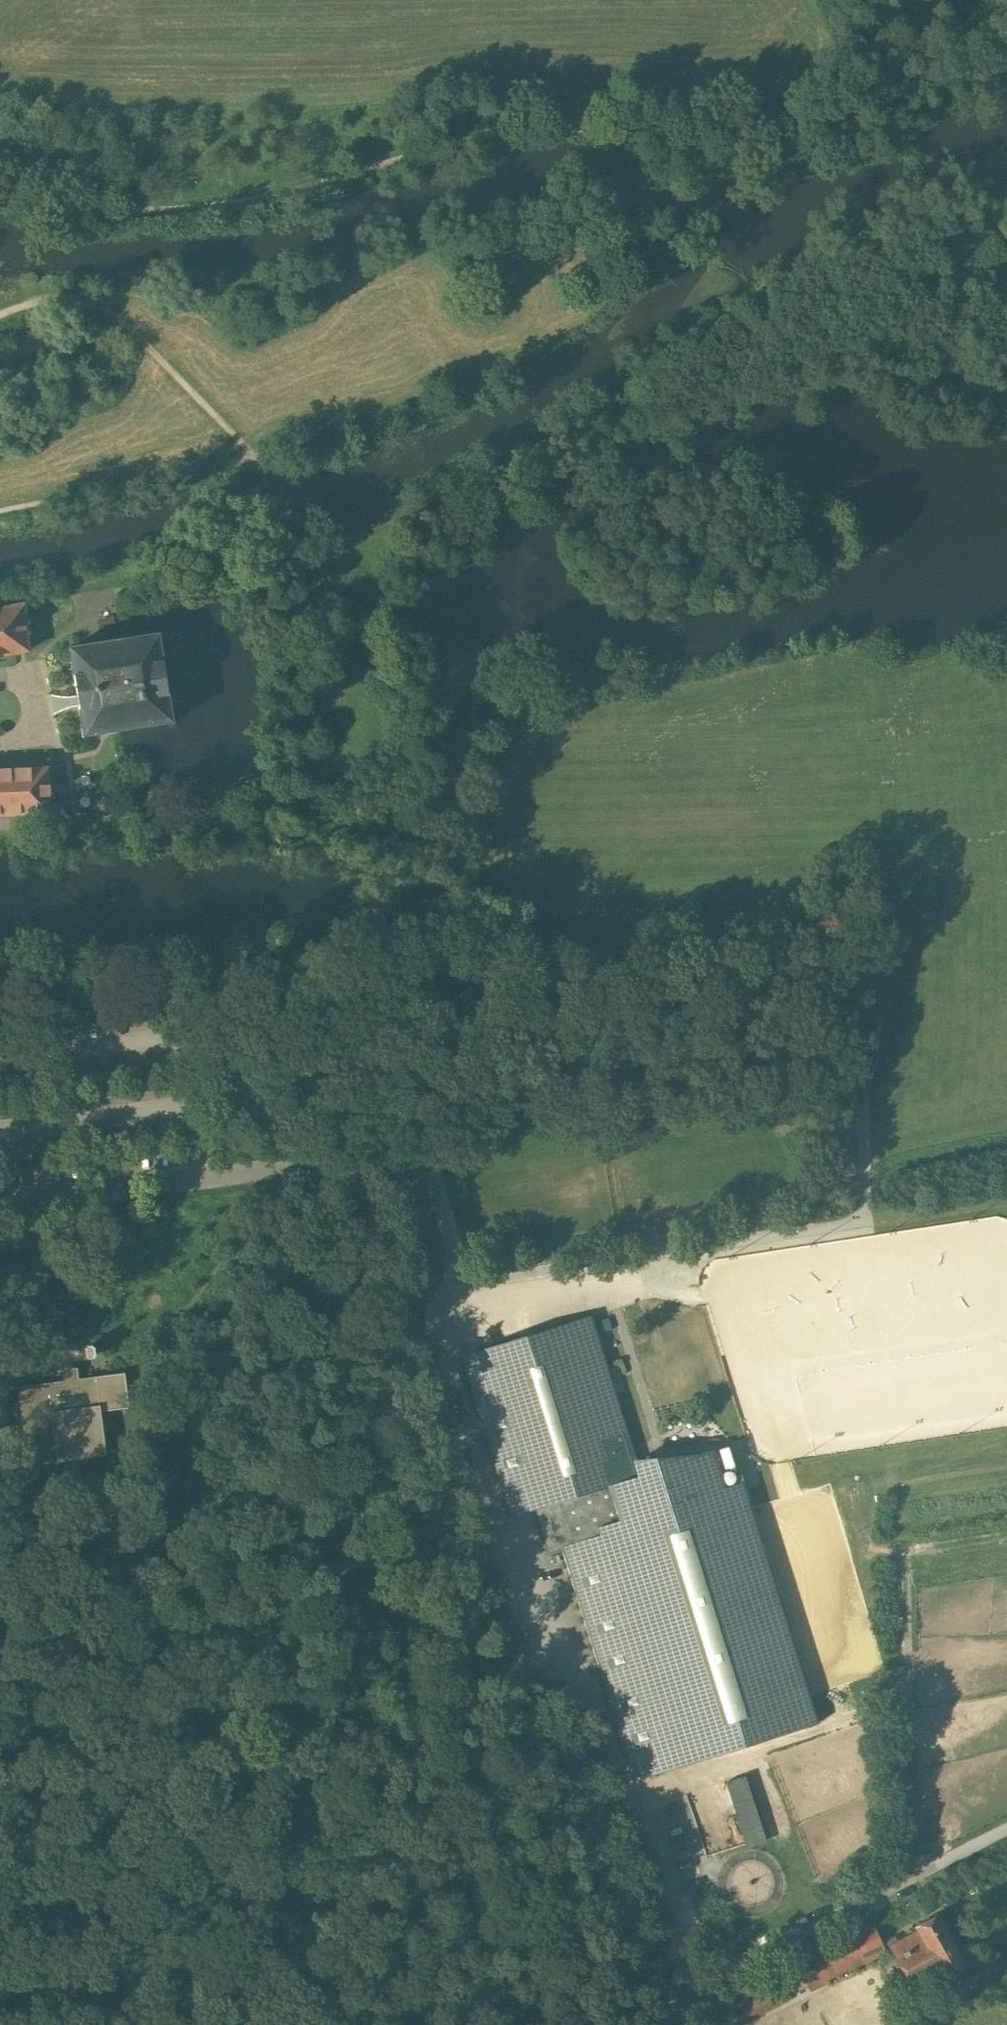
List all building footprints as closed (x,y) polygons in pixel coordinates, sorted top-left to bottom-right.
[(0,607),(0,653),(26,649),(18,604),(0,607)] [(111,639),(67,646),(81,734),(117,728),(125,727),(171,719),(156,626),(152,627),(148,633),(125,636),(111,639)] [(109,628),(111,639),(125,636),(124,626),(109,628)] [(0,770),(0,816),(49,814),(47,768),(0,770)] [(740,1482),(738,1482),(726,1445),(702,1453),(635,1462),(589,1315),(460,1355),(510,1516),(534,1508),(547,1552),(558,1549),(630,1782),(815,1724),(740,1482)] [(95,1345),(86,1345),(87,1356),(96,1355),(95,1345)] [(130,1409),(126,1372),(20,1386),(30,1465),(107,1455),(102,1412),(130,1409)] [(746,1776),(727,1782),(748,1848),(767,1842),(746,1776)] [(915,1925),(918,1930),(944,1975),(965,1964),(936,1913),(915,1925)] [(873,1924),(796,1959),(807,1983),(883,1948),(873,1924)] [(918,1930),(889,1945),(915,1991),(944,1975),(918,1930)] [(758,1985),(731,1998),(742,2022),(770,2009),(761,1992),(758,1985)]
